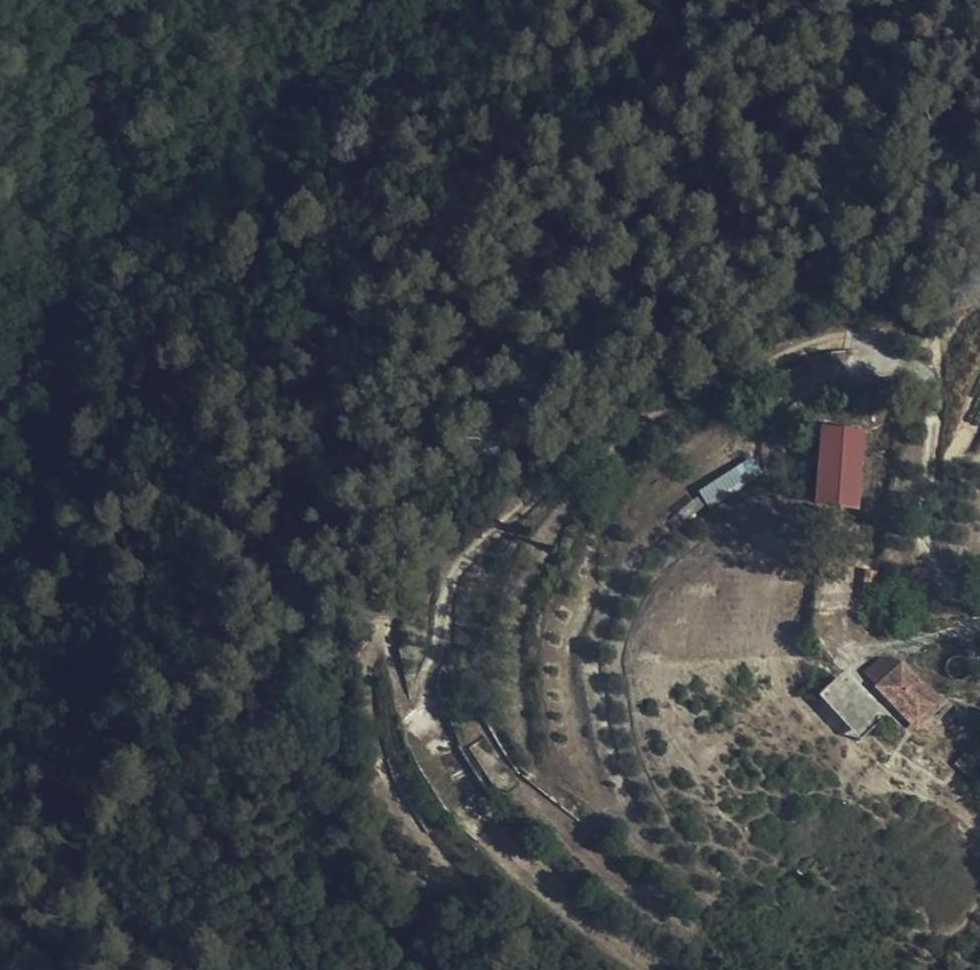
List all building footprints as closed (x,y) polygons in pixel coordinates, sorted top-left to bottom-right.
[(871,430),(856,429),(830,429),(827,455),(824,504),(867,506),(871,430)] [(755,455),(699,488),(709,505),(765,472),(755,455)] [(934,691),(907,663),(884,684),(910,713),(934,691)] [(869,726),(831,687),(822,696),(859,735),(869,726)] [(968,766),(979,777),(979,753),(968,766)]
